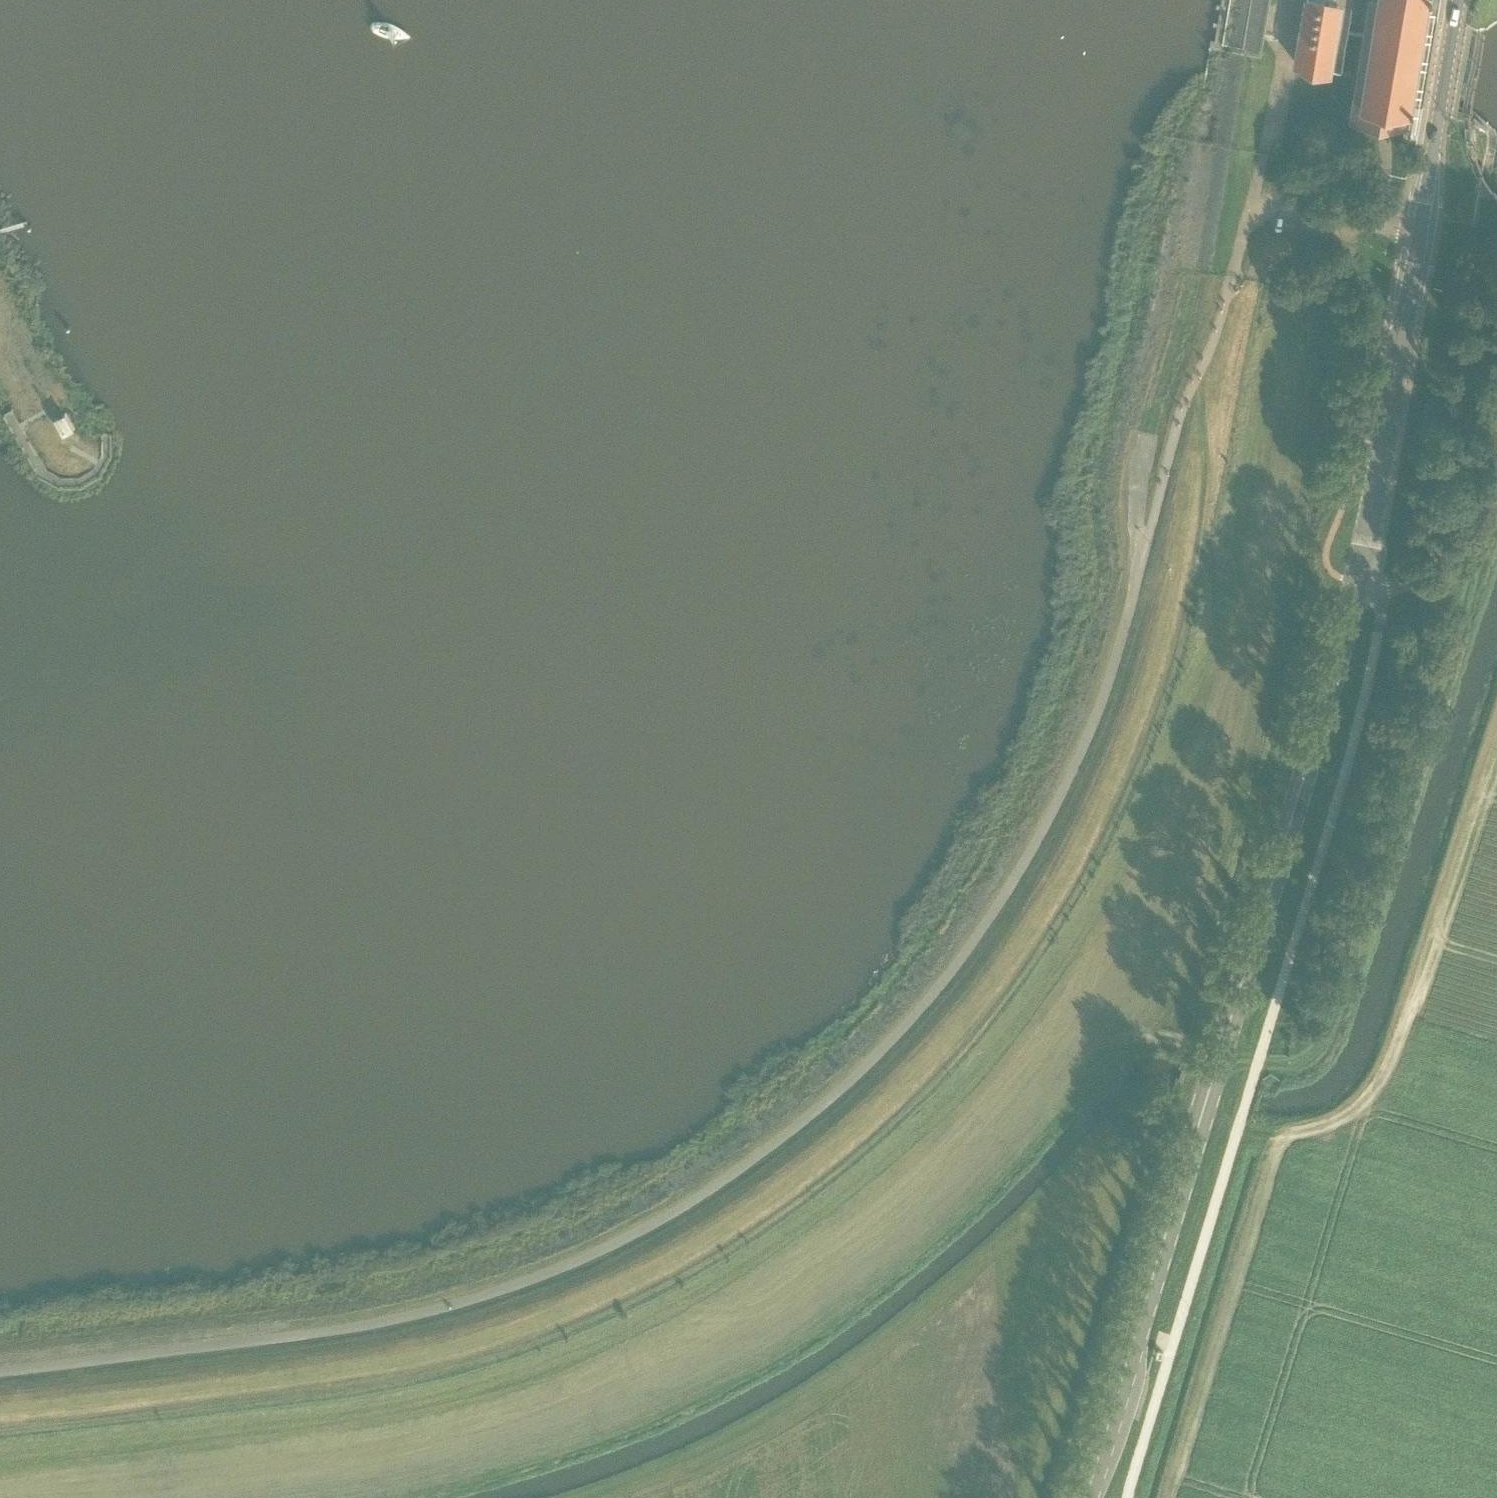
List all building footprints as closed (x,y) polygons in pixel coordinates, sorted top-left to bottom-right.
[(1339,4),(1315,0),(1306,0),(1295,62),(1341,70),(1352,6),(1339,4)] [(1379,1),(1372,0),(1371,0),(1352,116),(1405,124),(1408,111),(1412,112),(1412,109),(1408,108),(1426,0),(1379,0),(1379,1)] [(63,433),(73,428),(65,412),(54,417),(63,433)]
